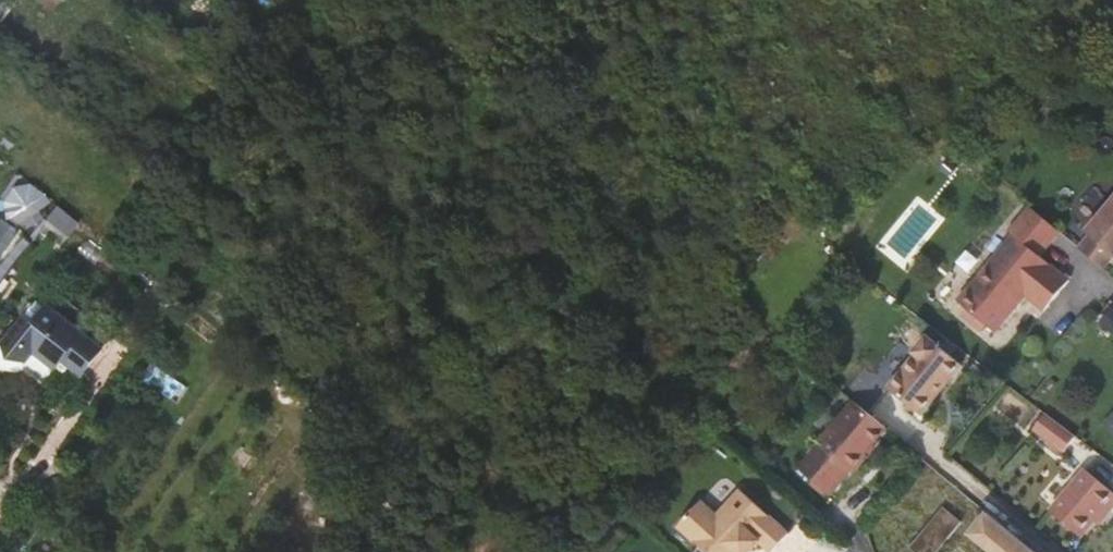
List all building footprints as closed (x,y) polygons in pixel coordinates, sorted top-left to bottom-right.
[(2,215),(31,227),(47,189),(18,177),(2,215)] [(1088,232),(1078,244),(1109,270),(1112,265),(1112,202),(1088,232)] [(1062,231),(1030,204),(1008,232),(1012,234),(956,301),(996,333),(1025,296),(1044,313),(1071,279),(1041,255),(1062,231)] [(0,217),(0,285),(2,286),(35,239),(2,215),(0,217)] [(105,349),(47,304),(34,321),(26,315),(2,345),(28,365),(35,356),(57,373),(64,363),(82,379),(105,349)] [(969,353),(935,327),(927,337),(961,363),(969,353)] [(888,388),(922,414),(961,363),(927,337),(925,336),(913,352),(915,353),(888,388)] [(889,428),(855,400),(810,454),(843,482),(854,470),(856,472),(869,456),(867,454),(875,445),(889,428)] [(1075,434),(1044,410),(1032,427),(1062,450),(1075,434)] [(875,445),(867,454),(869,456),(877,447),(875,445)] [(1084,468),(1051,511),(1084,536),(1096,520),(1105,508),(1110,511),(1112,507),(1112,490),(1084,468)] [(740,489),(717,514),(703,500),(677,528),(700,548),(705,551),(753,551),(759,545),(768,551),(774,551),(789,534),(740,489)] [(963,520),(945,505),(910,547),(916,551),(937,551),(963,520)] [(1105,508),(1096,520),(1100,524),(1110,511),(1105,508)] [(989,512),(973,531),(999,551),(1037,551),(989,512)]
